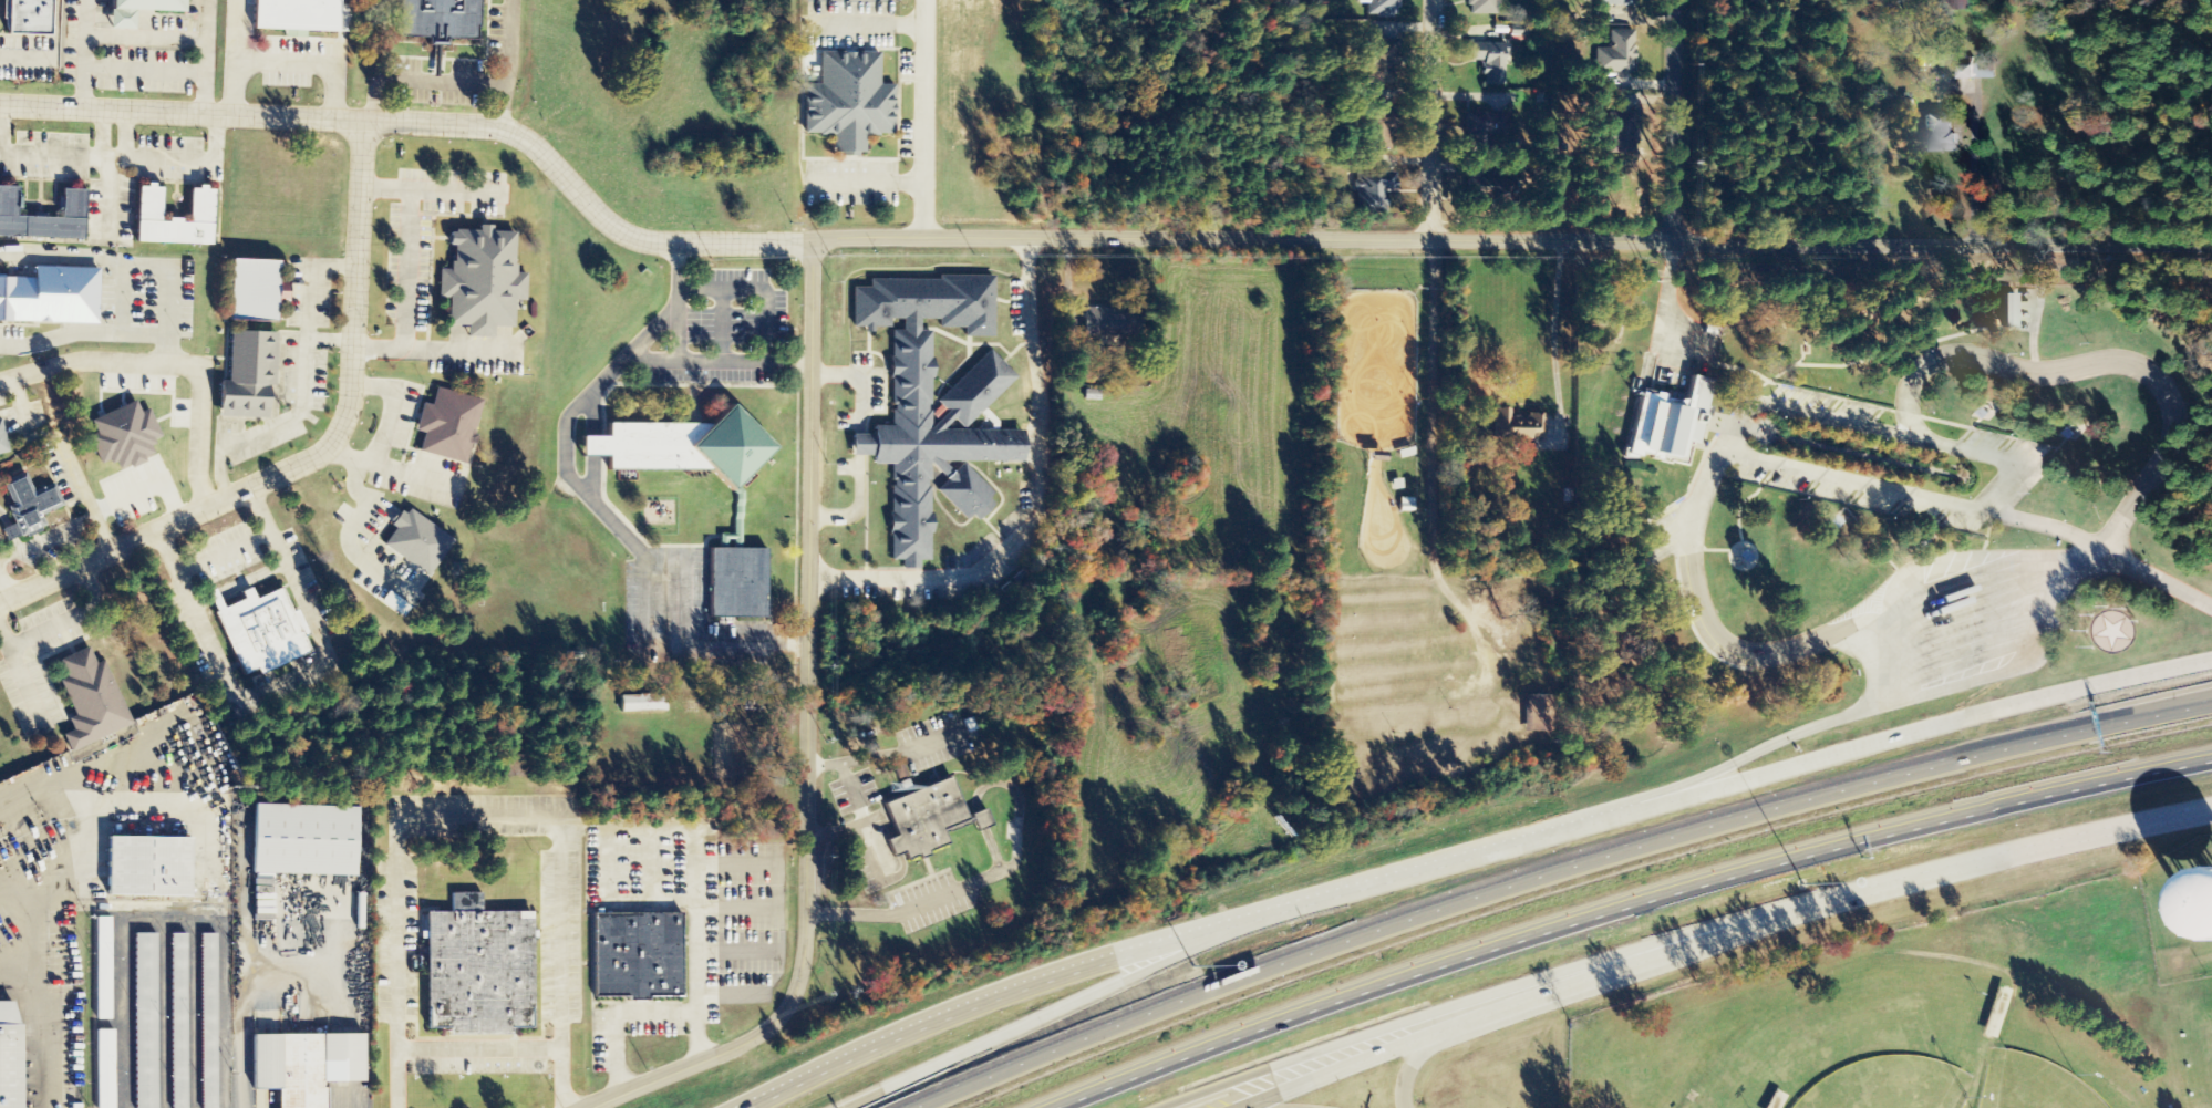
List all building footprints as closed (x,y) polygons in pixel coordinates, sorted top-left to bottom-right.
[(6,15),(6,0),(8,0),(53,0),(52,34),(8,32),(8,29),(7,29),(7,15),(6,15)] [(111,27),(112,0),(183,0),(183,11),(135,9),(134,28),(111,27)] [(254,24),(255,0),(340,0),(339,29),(307,28),(307,35),(286,34),(286,27),(254,24)] [(399,21),(400,0),(480,0),(479,24),(476,24),(476,38),(447,37),(446,44),(427,43),(428,34),(400,33),(400,21),(399,21)] [(1398,18),(1398,0),(1367,0),(1367,18),(1398,18)] [(1467,15),(1497,15),(1497,0),(1467,0),(1467,15)] [(1634,30),(1609,30),(1609,48),(1595,48),(1595,73),(1633,73),(1634,30)] [(1371,84),(1395,84),(1396,67),(1392,67),(1392,39),(1372,39),(1371,84)] [(1504,86),(1505,44),(1468,43),(1468,61),(1482,61),(1482,86),(1504,86)] [(804,134),(833,135),(833,154),(864,154),(864,135),(893,135),(893,85),(878,85),(878,53),(819,53),(819,85),(804,85),(804,134)] [(1398,149),(1397,108),(1372,109),(1373,136),(1372,136),(1373,150),(1398,149)] [(1635,152),(1634,112),(1607,113),(1607,128),(1596,129),(1597,153),(1635,152)] [(1499,114),(1466,113),(1465,140),(1498,141),(1499,114)] [(1924,154),(1959,153),(1958,135),(1951,135),(1951,117),(1923,118),(1924,154)] [(1387,213),(1387,190),(1397,190),(1398,174),(1360,173),(1359,213),(1387,213)] [(1492,179),(1467,180),(1468,199),(1493,198),(1492,179)] [(210,245),(212,188),(188,187),(187,221),(158,220),(159,186),(135,186),(134,243),(210,245)] [(83,191),(60,190),(59,218),(14,217),(14,207),(16,207),(17,187),(0,187),(0,237),(82,240),(83,191)] [(513,232),(490,232),(490,225),(475,225),(475,231),(446,231),(446,246),(451,246),(451,270),(438,270),(438,298),(448,298),(448,325),(466,325),(466,337),(493,338),(493,327),(513,328),(513,301),(525,301),(526,273),(513,273),(513,232)] [(275,261),(229,259),(227,321),(272,323),(273,302),(284,302),(285,280),(274,280),(275,261)] [(96,327),(97,268),(31,267),(31,278),(0,277),(0,325),(96,327)] [(849,434),(852,455),(884,465),(897,563),(917,569),(920,562),(936,560),(926,486),(941,473),(945,498),(963,519),(978,516),(997,501),(967,466),(1023,458),(1019,427),(953,436),(1017,381),(986,344),(937,418),(925,331),(922,331),(920,318),(998,342),(988,270),(850,289),(855,327),(859,328),(903,323),(904,330),(886,333),(898,428),(849,434)] [(2015,294),(2001,293),(2000,328),(2014,328),(2015,294)] [(1115,335),(1115,330),(1132,331),(1133,309),(1081,307),(1080,334),(1115,335)] [(273,333),(229,331),(227,384),(216,383),(215,417),(270,419),(273,333)] [(1713,379),(1694,468),(1622,454),(1635,386),(1684,395),(1688,373),(1713,379)] [(465,464),(482,400),(435,388),(430,405),(421,403),(414,431),(422,433),(417,452),(465,464)] [(91,418),(96,431),(87,435),(98,466),(113,460),(117,470),(153,456),(148,443),(160,438),(148,409),(138,413),(134,402),(91,418)] [(704,423),(604,423),(604,437),(578,437),(578,456),(604,456),(604,470),(704,470),(723,490),(766,447),(723,404),(704,423)] [(1975,412),(1982,418),(1987,414),(1981,406),(1975,412)] [(1510,415),(1510,409),(1492,409),(1491,439),(1543,440),(1544,415),(1510,415)] [(0,420),(0,455),(9,453),(0,420)] [(2061,431),(2068,438),(2074,433),(2067,426),(2061,431)] [(2,485),(11,507),(6,509),(19,539),(45,528),(40,516),(63,507),(53,484),(32,492),(25,475),(2,485)] [(1413,512),(1413,498),(1399,498),(1399,512),(1413,512)] [(393,528),(381,547),(427,577),(451,540),(405,510),(402,516),(395,511),(387,524),(393,528)] [(707,618),(763,618),(764,549),(741,549),(741,515),(733,515),(733,535),(719,535),(719,549),(708,549),(707,618)] [(1825,520),(1831,528),(1837,522),(1830,516),(1825,520)] [(17,537),(11,524),(0,530),(0,531),(6,542),(17,537)] [(1732,555),(1741,563),(1746,558),(1736,549),(1732,555)] [(308,654),(302,638),(305,637),(295,610),(288,612),(279,589),(252,599),(248,589),(238,592),(241,601),(214,612),(238,676),(255,669),(257,674),(308,654)] [(131,725),(104,660),(95,664),(88,648),(57,660),(64,678),(58,681),(74,717),(66,720),(71,731),(61,735),(67,751),(131,725)] [(663,695),(619,696),(620,712),(663,712),(663,695)] [(1552,696),(1525,695),(1525,731),(1551,732),(1552,696)] [(882,804),(896,836),(885,840),(890,857),(902,852),(905,859),(917,855),(918,858),(927,855),(926,851),(943,843),(938,829),(964,819),(948,778),(882,804)] [(252,805),(250,873),(351,877),(353,808),(252,805)] [(976,831),(990,827),(984,810),(970,814),(976,831)] [(104,838),(103,897),(185,898),(185,839),(104,838)] [(2211,939),(2211,873),(2178,877),(2187,943),(2211,939)] [(451,895),(451,913),(425,913),(425,1027),(447,1026),(447,1035),(508,1035),(508,1027),(527,1027),(527,914),(476,914),(476,895),(451,895)] [(593,915),(593,997),(624,997),(624,1002),(644,1001),(644,997),(676,997),(676,915),(593,915)] [(95,919),(95,1021),(110,1021),(110,918),(95,919)] [(134,1107),(156,1107),(155,934),(133,934),(134,1107)] [(170,1107),(186,1107),(186,934),(170,934),(170,1107)] [(200,1107),(216,1107),(216,934),(200,934),(200,1107)] [(19,1026),(15,1026),(8,1003),(0,1003),(0,1107),(18,1107),(19,1026)] [(96,1107),(114,1107),(113,1031),(95,1031),(96,1107)] [(249,1090),(275,1090),(275,1107),(323,1107),(322,1089),(320,1089),(320,1083),(360,1083),(360,1035),(249,1035),(249,1090)]
